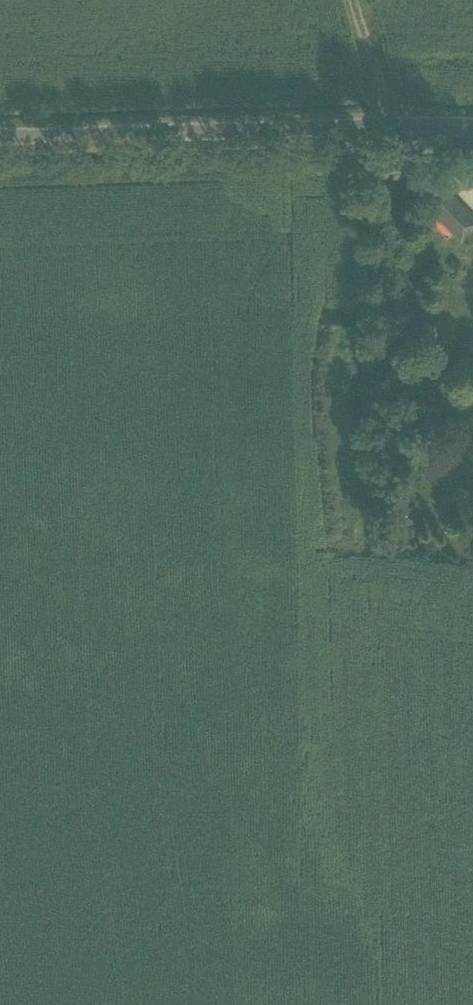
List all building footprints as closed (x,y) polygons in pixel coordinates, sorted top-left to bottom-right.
[(426,204),(440,218),(461,240),(465,235),(472,237),(472,218),(443,187),(426,204)]
